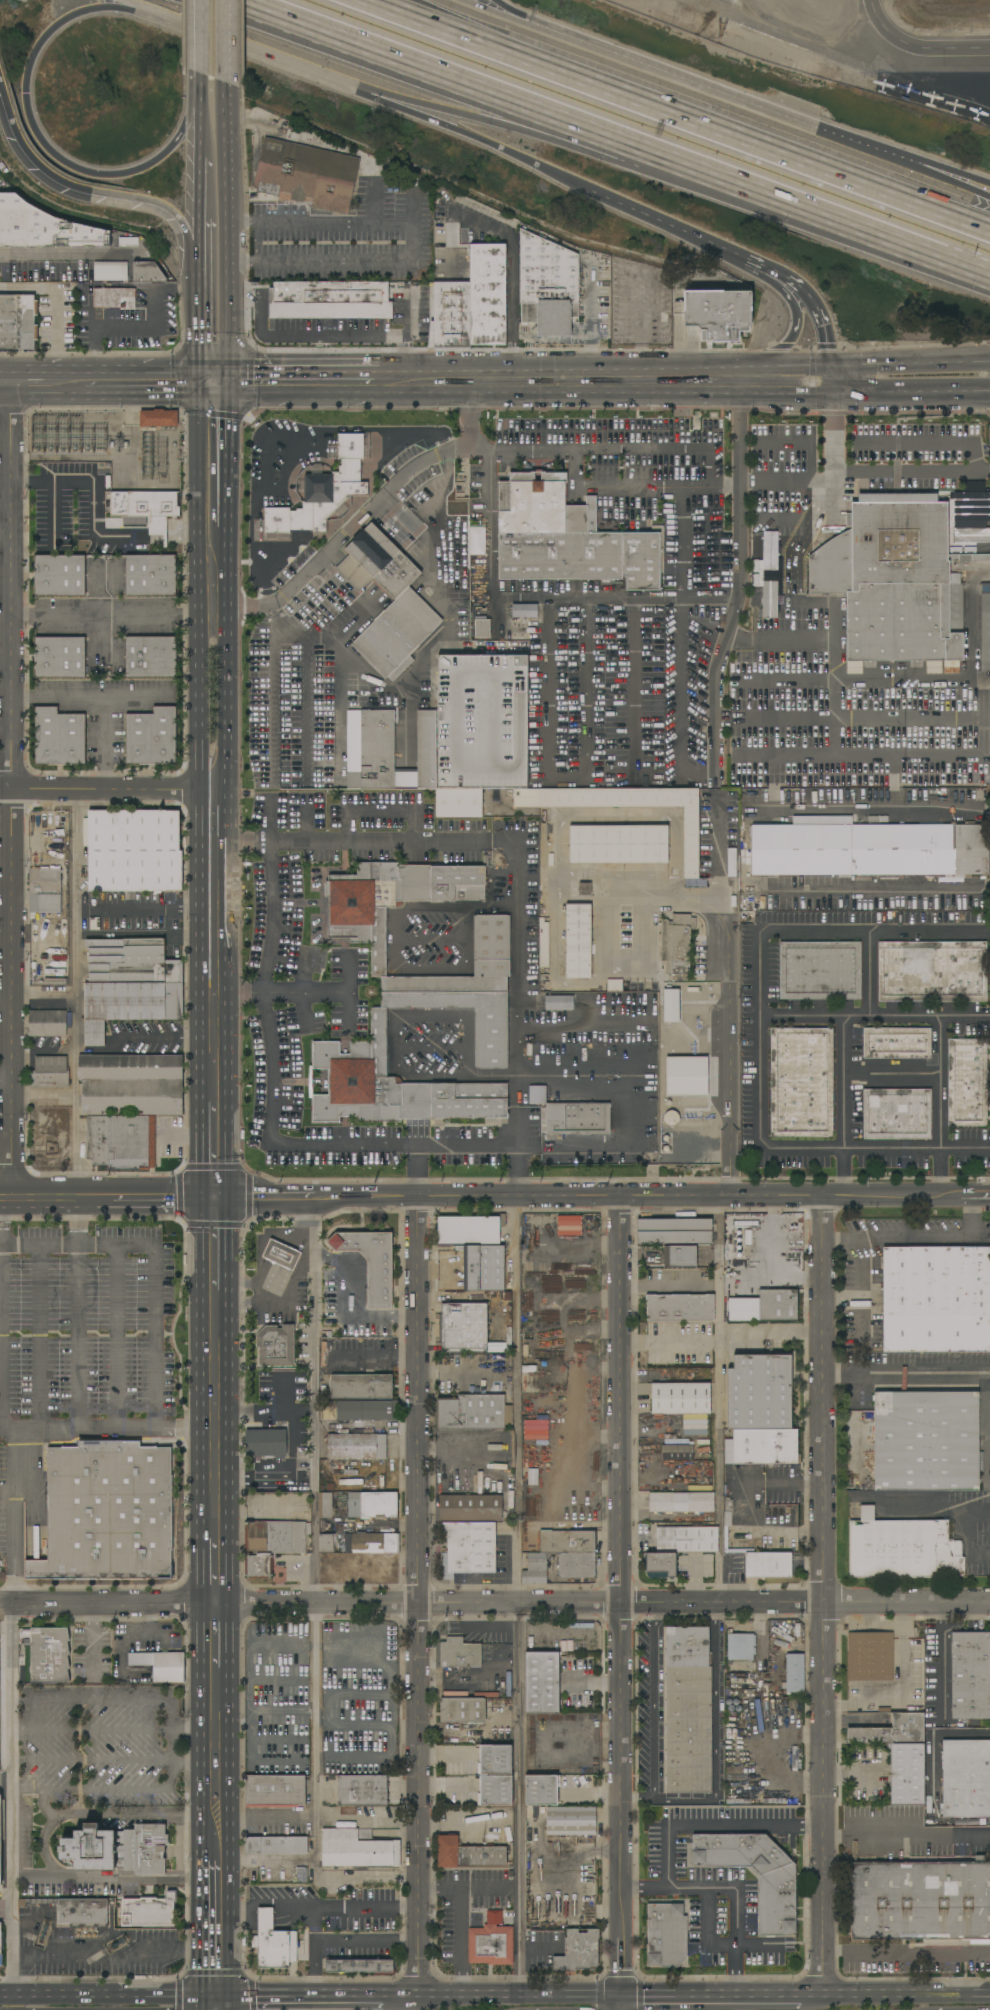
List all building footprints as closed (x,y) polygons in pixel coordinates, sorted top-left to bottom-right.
[(360,159),(347,215),(311,206),(313,199),(304,197),(303,202),(290,199),(291,194),(279,191),(278,196),(256,191),(257,187),(253,186),(264,137),(360,159)] [(110,247),(0,247),(0,193),(16,193),(27,203),(55,217),(70,222),(89,226),(102,230),(110,231),(110,247)] [(520,228),(578,255),(578,318),(575,318),(575,303),(571,303),(571,337),(537,337),(537,303),(531,303),(531,323),(524,323),(524,325),(521,325),(521,303),(520,303),(520,228)] [(118,247),(118,238),(138,237),(138,247),(118,247)] [(470,244),(505,244),(505,345),(470,345),(470,282),(470,244)] [(128,262),(127,280),(94,280),(94,262),(128,262)] [(167,282),(133,282),(133,262),(155,262),(167,279),(167,282)] [(672,281),(682,281),(682,269),(715,269),(750,287),(750,291),(750,325),(748,325),(748,331),(739,331),(739,341),(712,341),(712,339),(707,339),(705,341),(701,341),(700,340),(700,330),(697,326),(684,326),(684,315),(672,315),(672,281)] [(381,297),(381,307),(269,307),(269,289),(273,289),(273,282),(381,282),(381,297)] [(388,297),(388,287),(388,282),(470,282),(470,345),(470,347),(434,347),(434,328),(388,328),(388,301),(388,297)] [(93,288),(135,288),(135,310),(120,310),(120,308),(93,308),(93,288)] [(35,349),(35,341),(38,341),(38,325),(35,325),(35,316),(38,316),(38,301),(35,301),(35,295),(0,295),(0,349),(35,349)] [(140,427),(139,411),(154,410),(154,409),(163,409),(163,411),(177,410),(177,427),(140,427)] [(338,434),(338,459),(341,459),(341,467),(339,467),(339,473),(332,472),(326,468),(317,467),(308,469),(301,474),(296,483),(295,490),(296,494),(298,498),(301,502),(303,504),(302,509),(297,509),(296,511),(290,511),(290,508),(265,509),(265,534),(327,534),(327,521),(331,521),(336,521),(341,519),(346,516),(349,512),(351,507),(351,502),(350,496),(368,496),(368,483),(361,482),(361,460),(364,460),(364,434),(338,434)] [(498,579),(498,482),(509,482),(509,473),(522,473),(522,470),(522,468),(523,465),(525,463),(528,462),(531,461),(535,461),(534,481),(541,481),(541,461),(545,461),(548,462),(550,463),(552,465),(553,467),(553,469),(553,471),(553,473),(567,473),(567,483),(565,483),(565,506),(588,505),(588,533),(652,532),(652,525),(663,525),(664,569),(660,569),(660,590),(625,591),(625,577),(622,577),(622,579),(498,579)] [(179,493),(179,516),(167,516),(167,547),(163,547),(163,535),(149,535),(149,516),(110,516),(110,493),(113,493),(179,493)] [(947,554),(989,554),(989,561),(949,561),(949,573),(960,573),(960,584),(963,584),(963,661),(847,661),(847,593),(808,593),(808,557),(823,545),(832,539),(840,534),(850,528),(850,527),(845,527),(845,513),(850,513),(850,503),(858,503),(858,494),(937,494),(937,503),(947,503),(947,554)] [(586,496),(597,497),(596,533),(588,533),(588,505),(586,505),(586,496)] [(450,509),(453,509),(453,499),(469,499),(469,600),(454,600),(454,589),(450,590),(450,509)] [(409,655),(413,660),(392,682),(387,677),(385,679),(351,645),(395,600),(373,578),(359,592),(335,568),(349,554),(344,549),(371,522),(376,527),(390,513),(414,537),(400,551),(421,573),(408,586),(443,620),(409,655)] [(485,528),(471,528),(471,555),(484,555),(485,528)] [(35,596),(35,556),(84,555),(85,596),(35,596)] [(126,555),(175,555),(175,596),(126,596),(126,555)] [(981,594),(989,594),(989,671),(981,671),(981,594)] [(512,618),(537,618),(537,604),(511,605),(512,618)] [(337,629),(332,624),(346,610),(351,615),(337,629)] [(475,620),(490,620),(490,637),(475,638),(475,620)] [(85,678),(35,678),(35,638),(85,637),(85,678)] [(126,637),(175,637),(175,678),(126,678),(126,637)] [(528,642),(507,642),(507,655),(528,655),(528,642)] [(438,789),(438,656),(527,655),(527,789),(513,788),(482,788),(438,789)] [(85,765),(35,765),(35,707),(58,707),(58,714),(85,714),(85,765)] [(126,715),(153,715),(153,707),(176,707),(176,764),(126,764),(126,715)] [(347,710),(394,710),(394,769),(417,768),(417,710),(436,710),(436,788),(395,788),(395,789),(347,789),(347,710)] [(482,820),(436,820),(436,789),(438,789),(482,788),(482,820)] [(527,789),(540,789),(540,807),(514,807),(514,805),(513,805),(513,788),(527,789)] [(698,788),(699,878),(684,878),(683,807),(540,807),(540,789),(698,788)] [(88,810),(179,810),(179,851),(182,851),(182,891),(135,891),(135,892),(134,893),(132,893),(130,893),(129,891),(88,891),(88,810)] [(792,825),(792,816),(852,816),(852,824),(988,825),(988,874),(971,874),(971,878),(945,878),(945,875),(751,875),(751,825),(792,825)] [(570,863),(570,825),(668,825),(668,863),(570,863)] [(727,849),(736,849),(736,877),(727,877),(727,849)] [(381,977),(371,977),(371,946),(350,946),(350,942),(329,942),(328,899),(326,899),(326,881),(329,881),(329,876),(357,876),(357,863),(396,863),(396,879),(398,879),(398,865),(483,866),(483,855),(488,855),(488,867),(486,867),(485,902),(401,901),(401,904),(398,907),(387,907),(387,976),(474,976),(474,915),(510,916),(510,977),(508,977),(508,993),(381,993),(381,977)] [(29,868),(40,868),(50,868),(50,866),(54,866),(54,867),(59,867),(59,866),(60,866),(60,869),(61,869),(61,881),(60,881),(61,913),(35,913),(35,919),(30,919),(30,913),(29,913),(29,868)] [(579,896),(578,883),(591,883),(591,895),(579,896)] [(566,904),(591,904),(591,979),(565,979),(566,904)] [(662,919),(666,919),(668,920),(668,921),(668,922),(672,922),(672,914),(691,914),(690,918),(695,918),(695,929),(690,929),(689,974),(674,974),(674,976),(670,976),(670,974),(667,974),(667,961),(661,961),(662,919)] [(539,918),(544,918),(544,923),(548,923),(549,967),(539,967),(539,918)] [(84,983),(89,983),(89,961),(87,961),(87,953),(89,953),(89,949),(85,949),(85,940),(123,940),(123,939),(164,938),(164,960),(183,960),(183,1021),(165,1021),(165,1020),(104,1020),(105,1046),(85,1046),(84,983)] [(860,942),(861,999),(780,1000),(779,942),(860,942)] [(986,942),(987,1001),(878,1002),(878,942),(986,942)] [(64,950),(64,955),(63,955),(63,956),(62,957),(55,958),(55,956),(49,956),(49,957),(46,957),(46,956),(44,956),(43,952),(64,950)] [(622,979),(622,992),(607,992),(607,979),(622,979)] [(663,1022),(679,1022),(678,990),(662,990),(663,1022)] [(508,993),(508,1069),(478,1069),(478,1067),(474,1067),(474,1008),(387,1008),(387,1077),(398,1077),(401,1080),(401,1084),(507,1084),(508,1118),(444,1118),(444,1119),(399,1119),(399,1106),(386,1106),(386,1122),(357,1122),(357,1109),(339,1109),(339,1122),(313,1122),(313,1095),(328,1095),(328,1069),(312,1069),(312,1042),(339,1042),(339,1055),(350,1055),(350,1041),(371,1041),(371,1007),(381,1007),(381,993),(508,993)] [(573,996),(544,996),(544,1010),(573,1010),(573,996)] [(28,1037),(28,1011),(66,1011),(66,1037),(28,1037)] [(770,1028),(832,1028),(833,1137),(771,1137),(770,1028)] [(931,1028),(931,1058),(863,1059),(863,1028),(931,1028)] [(987,1039),(987,1126),(947,1126),(947,1039),(987,1039)] [(182,1055),(183,1115),(82,1115),(82,1080),(79,1080),(79,1056),(182,1055)] [(31,1088),(30,1071),(35,1071),(35,1057),(67,1057),(67,1071),(69,1071),(69,1088),(31,1088)] [(707,1058),(666,1057),(665,1096),(707,1097),(707,1058)] [(528,1104),(545,1104),(545,1086),(527,1086),(528,1104)] [(931,1140),(863,1139),(863,1089),(931,1089),(931,1140)] [(609,1104),(609,1134),(546,1134),(546,1133),(541,1133),(541,1107),(546,1107),(546,1104),(609,1104)] [(92,1166),(92,1159),(87,1159),(87,1155),(81,1155),(81,1143),(84,1143),(84,1138),(87,1138),(87,1116),(109,1116),(109,1165),(92,1166)] [(109,1116),(155,1116),(155,1168),(149,1168),(149,1171),(139,1171),(139,1170),(109,1170),(109,1165),(109,1116)] [(499,1217),(499,1214),(505,1214),(505,1227),(499,1227),(499,1246),(504,1246),(504,1291),(502,1291),(502,1293),(493,1293),(493,1291),(464,1291),(463,1244),(438,1244),(438,1217),(499,1217)] [(581,1216),(557,1216),(556,1236),(580,1236),(581,1216)] [(637,1244),(637,1219),(712,1219),(712,1244),(637,1244)] [(392,1233),(392,1309),(367,1309),(367,1259),(358,1251),(336,1251),(326,1242),(335,1233),(392,1233)] [(262,1257),(270,1239),(301,1253),(293,1271),(262,1257)] [(664,1246),(696,1246),(696,1268),(664,1268),(664,1246)] [(883,1248),(989,1248),(989,1352),(883,1352),(883,1248)] [(727,1281),(727,1268),(740,1268),(741,1281),(727,1281)] [(759,1321),(759,1318),(728,1319),(728,1300),(759,1300),(759,1290),(799,1290),(799,1304),(797,1304),(797,1321),(759,1321)] [(646,1321),(646,1295),(656,1295),(671,1295),(690,1295),(705,1295),(705,1294),(714,1294),(714,1321),(646,1321)] [(487,1303),(487,1302),(489,1302),(489,1305),(487,1305),(487,1352),(441,1353),(441,1342),(439,1342),(439,1314),(441,1314),(441,1304),(487,1303)] [(294,1365),(293,1365),(293,1366),(260,1366),(260,1365),(259,1365),(259,1347),(256,1347),(256,1335),(265,1326),(278,1326),(278,1329),(282,1329),(282,1325),(294,1325),(294,1365)] [(727,1429),(728,1369),(734,1369),(734,1355),(791,1355),(791,1430),(733,1429),(727,1429)] [(522,1366),(537,1366),(537,1384),(551,1384),(551,1389),(522,1389),(522,1366)] [(392,1375),(392,1399),(331,1399),(331,1375),(392,1375)] [(651,1414),(652,1384),(711,1384),(711,1414),(659,1414),(651,1414)] [(978,1392),(978,1452),(983,1452),(983,1471),(979,1471),(979,1491),(875,1491),(874,1401),(872,1401),(872,1396),(874,1396),(874,1392),(978,1392)] [(459,1429),(459,1430),(438,1430),(438,1429),(436,1429),(436,1399),(457,1399),(457,1395),(504,1395),(504,1406),(512,1405),(512,1425),(505,1425),(505,1429),(459,1429)] [(323,1420),(323,1401),(362,1401),(393,1401),(393,1400),(399,1400),(399,1420),(323,1420)] [(246,1456),(246,1430),(286,1429),(286,1456),(246,1456)] [(733,1442),(733,1429),(791,1430),(797,1430),(797,1454),(800,1454),(800,1463),(797,1463),(797,1464),(734,1464),(734,1460),(733,1442)] [(499,1431),(510,1431),(511,1450),(499,1450),(499,1431)] [(377,1434),(377,1435),(386,1435),(386,1460),(377,1460),(377,1461),(371,1461),(371,1459),(369,1459),(369,1461),(363,1461),(363,1459),(328,1460),(328,1434),(354,1434),(373,1434),(377,1434)] [(47,1448),(61,1448),(61,1447),(79,1447),(79,1440),(140,1441),(140,1447),(157,1447),(171,1447),(171,1475),(172,1475),(172,1478),(172,1498),(172,1501),(172,1525),(173,1525),(173,1528),(172,1528),(172,1548),(173,1548),(173,1551),(172,1551),(172,1580),(51,1580),(51,1579),(25,1579),(25,1560),(47,1560),(47,1448)] [(725,1460),(725,1442),(733,1442),(734,1460),(725,1460)] [(693,1445),(693,1460),(662,1460),(662,1445),(693,1445)] [(297,1459),(309,1459),(309,1471),(297,1471),(297,1459)] [(538,1485),(528,1485),(528,1469),(538,1469),(538,1485)] [(272,1491),(272,1480),(296,1480),(296,1491),(272,1491)] [(397,1516),(348,1517),(348,1492),(397,1492),(397,1516)] [(319,1493),(332,1493),(332,1518),(319,1518),(319,1493)] [(714,1493),(714,1512),(698,1512),(698,1515),(692,1515),(692,1512),(648,1512),(648,1493),(714,1493)] [(502,1521),(439,1521),(439,1496),(502,1495),(502,1521)] [(948,1521),(948,1540),(953,1540),(953,1541),(961,1541),(961,1556),(962,1556),(962,1557),(964,1557),(964,1575),(936,1575),(936,1577),(850,1577),(850,1521),(948,1521)] [(305,1523),(311,1523),(311,1535),(305,1535),(306,1553),(271,1553),(271,1556),(272,1556),(272,1557),(270,1557),(270,1575),(272,1575),(272,1576),(270,1576),(270,1578),(268,1578),(268,1576),(248,1576),(248,1578),(247,1578),(247,1576),(245,1576),(245,1522),(305,1522),(305,1523)] [(495,1523),(495,1573),(453,1573),(453,1579),(441,1579),(441,1551),(448,1551),(448,1541),(441,1541),(441,1523),(495,1523)] [(656,1553),(656,1527),(718,1527),(718,1553),(676,1553),(656,1553)] [(539,1552),(539,1531),(540,1531),(540,1530),(551,1530),(551,1531),(594,1531),(594,1532),(596,1532),(596,1553),(595,1553),(558,1552),(539,1552)] [(399,1533),(399,1584),(398,1584),(398,1585),(370,1586),(370,1581),(333,1581),(333,1584),(319,1585),(319,1554),(332,1554),(332,1553),(345,1552),(345,1534),(399,1533)] [(333,1534),(333,1552),(318,1552),(319,1534),(333,1534)] [(595,1578),(558,1578),(558,1552),(595,1553),(595,1578)] [(546,1584),(521,1584),(521,1571),(527,1571),(527,1553),(546,1553),(546,1584)] [(676,1578),(649,1578),(646,1575),(646,1553),(656,1553),(676,1553),(676,1578)] [(791,1553),(791,1577),(746,1577),(745,1553),(791,1553)] [(666,1627),(674,1627),(709,1627),(709,1666),(711,1666),(711,1793),(666,1793),(666,1627)] [(31,1628),(67,1628),(69,1640),(67,1642),(69,1654),(67,1656),(69,1669),(67,1670),(69,1682),(67,1684),(31,1683),(31,1628)] [(727,1634),(727,1629),(732,1629),(732,1634),(753,1634),(753,1635),(755,1635),(755,1646),(753,1646),(753,1648),(755,1648),(755,1655),(753,1655),(753,1660),(727,1660),(727,1634)] [(847,1633),(893,1632),(893,1681),(848,1681),(847,1633)] [(952,1632),(989,1632),(989,1719),(952,1719),(952,1632)] [(445,1667),(445,1649),(439,1649),(439,1642),(446,1642),(446,1637),(463,1637),(463,1644),(481,1644),(481,1667),(479,1667),(445,1667)] [(559,1712),(526,1713),(525,1652),(559,1652),(559,1712)] [(185,1653),(185,1682),(153,1683),(152,1665),(128,1665),(128,1653),(185,1653)] [(804,1692),(786,1692),(786,1689),(782,1689),(782,1682),(786,1682),(786,1654),(804,1654),(804,1692)] [(440,1722),(440,1699),(441,1699),(441,1698),(483,1698),(483,1699),(485,1699),(485,1722),(440,1722)] [(774,1727),(769,1728),(762,1699),(767,1698),(774,1727)] [(847,1744),(847,1729),(892,1728),(892,1713),(923,1713),(923,1743),(890,1743),(847,1744)] [(942,1741),(989,1740),(989,1817),(943,1817),(942,1741)] [(924,1805),(891,1805),(890,1743),(923,1743),(923,1775),(924,1786),(924,1805)] [(511,1745),(511,1774),(477,1774),(477,1764),(480,1764),(480,1745),(511,1745)] [(305,1805),(298,1805),(298,1808),(245,1808),(246,1775),(305,1775),(305,1805)] [(923,1775),(931,1775),(931,1786),(924,1786),(923,1775)] [(338,1806),(338,1776),(387,1776),(387,1805),(355,1806),(340,1806),(338,1806)] [(512,1776),(512,1805),(477,1805),(477,1794),(480,1794),(480,1776),(512,1776)] [(557,1804),(525,1805),(525,1776),(557,1776),(557,1804)] [(355,1814),(340,1815),(340,1806),(355,1806),(355,1814)] [(595,1807),(595,1835),(586,1835),(586,1840),(574,1840),(574,1835),(567,1835),(567,1838),(549,1838),(549,1836),(547,1836),(546,1807),(595,1807)] [(400,1867),(382,1867),(382,1866),(337,1866),(337,1869),(333,1869),(333,1866),(322,1866),(322,1829),(341,1829),(341,1816),(346,1816),(346,1829),(371,1829),(371,1841),(394,1841),(394,1840),(400,1840),(400,1867)] [(165,1824),(165,1835),(168,1835),(168,1845),(166,1845),(166,1853),(163,1853),(163,1858),(165,1858),(165,1875),(135,1875),(135,1871),(124,1870),(124,1868),(115,1868),(115,1870),(75,1870),(75,1859),(60,1859),(60,1852),(58,1852),(58,1846),(61,1846),(61,1838),(74,1838),(74,1831),(85,1831),(85,1823),(99,1823),(99,1831),(123,1831),(123,1830),(135,1830),(135,1824),(165,1824)] [(437,1835),(448,1835),(448,1834),(456,1834),(456,1835),(457,1835),(457,1847),(461,1847),(461,1840),(470,1840),(470,1847),(487,1847),(487,1844),(494,1844),(494,1840),(504,1840),(504,1847),(506,1847),(506,1866),(457,1866),(457,1868),(437,1868),(437,1835)] [(796,1935),(759,1935),(759,1877),(750,1867),(702,1867),(702,1863),(692,1863),(692,1835),(765,1835),(795,1865),(796,1935)] [(261,1855),(261,1852),(252,1852),(252,1855),(245,1855),(245,1843),(246,1843),(246,1837),(307,1837),(307,1855),(261,1855)] [(985,1862),(989,1862),(989,1946),(924,1947),(924,1939),(851,1939),(850,1864),(974,1862),(974,1855),(985,1855),(985,1862)] [(108,1927),(70,1927),(70,1924),(58,1924),(58,1903),(25,1904),(25,1908),(25,1910),(19,1910),(19,1908),(18,1908),(18,1899),(37,1899),(37,1889),(44,1888),(44,1899),(58,1899),(58,1900),(107,1899),(108,1927)] [(122,1900),(140,1900),(140,1897),(156,1897),(156,1900),(164,1900),(164,1891),(177,1891),(177,1902),(174,1902),(174,1927),(122,1927),(122,1900)] [(660,1967),(660,1966),(647,1966),(648,1904),(670,1905),(670,1904),(683,1904),(682,1916),(687,1916),(686,1958),(678,1967),(660,1967)] [(258,1968),(258,1948),(251,1948),(251,1936),(258,1936),(258,1908),(273,1908),(273,1931),(297,1931),(297,1962),(289,1962),(289,1968),(258,1968)] [(513,1965),(488,1965),(488,1963),(468,1963),(468,1928),(484,1928),(484,1924),(487,1924),(487,1911),(501,1911),(501,1924),(496,1924),(496,1927),(513,1927),(513,1965)] [(560,1915),(574,1915),(574,1927),(560,1927),(560,1915)] [(553,1971),(553,1957),(565,1957),(565,1939),(567,1939),(567,1929),(577,1929),(577,1933),(587,1933),(587,1929),(599,1929),(599,1939),(598,1939),(597,1966),(595,1969),(574,1969),(574,1971),(553,1971)] [(325,1960),(325,1973),(392,1973),(392,1960),(325,1960)]
